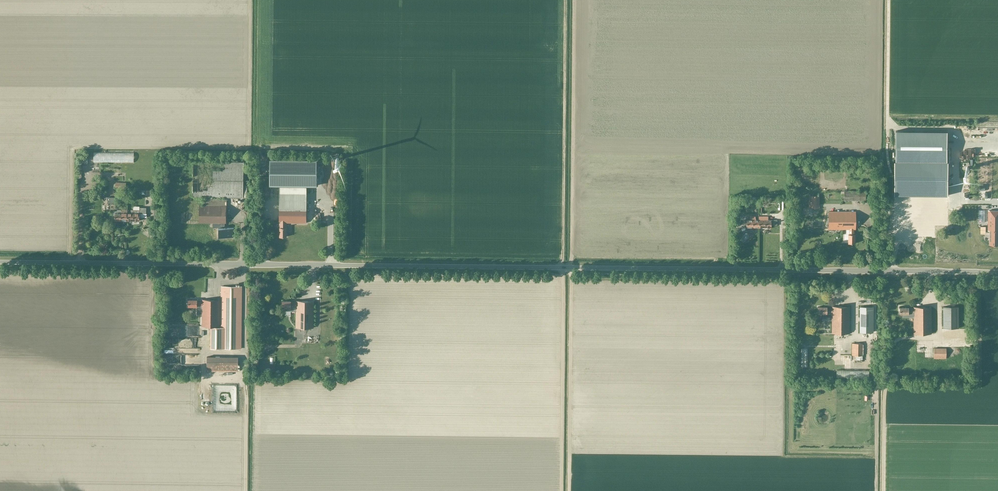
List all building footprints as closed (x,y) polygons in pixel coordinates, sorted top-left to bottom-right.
[(948,149),(948,132),(895,131),(895,162),(894,162),(894,195),(895,195),(894,237),(935,237),(935,226),(948,226),(949,162),(950,162),(950,149),(948,149)] [(134,153),(94,153),(94,163),(134,163),(134,153)] [(316,159),(269,158),(269,176),(270,176),(270,184),(288,184),(288,187),(298,187),(298,184),(316,185),(316,159)] [(226,224),(226,199),(213,199),(213,198),(243,198),(243,163),(193,162),(192,197),(208,197),(208,199),(203,199),(203,206),(199,206),(199,223),(219,223),(219,228),(218,228),(218,238),(233,238),(233,229),(224,228),(224,224),(226,224)] [(269,199),(270,177),(259,177),(258,183),(260,183),(260,199),(269,199)] [(306,223),(306,206),(306,187),(298,187),(288,187),(279,187),(279,223),(281,223),(281,228),(279,228),(279,237),(286,237),(286,228),(285,228),(285,223),(306,223)] [(865,201),(865,191),(844,191),(844,201),(865,201)] [(316,194),(316,204),(329,204),(329,194),(316,194)] [(819,209),(819,196),(809,196),(809,208),(819,209)] [(146,217),(146,208),(139,208),(139,210),(133,210),(133,221),(139,221),(139,217),(146,217)] [(988,230),(990,231),(990,245),(997,245),(997,210),(988,210),(988,230)] [(855,230),(855,212),(828,212),(828,229),(849,229),(849,235),(848,234),(848,244),(854,244),(855,235),(853,235),(853,230),(855,230)] [(755,217),(753,217),(750,217),(750,220),(746,220),(746,228),(759,228),(759,220),(758,220),(755,220),(755,217)] [(758,220),(759,220),(759,228),(771,228),(771,226),(777,226),(777,220),(771,220),(768,220),(768,217),(758,217),(758,220)] [(241,287),(221,287),(220,326),(221,327),(211,327),(210,348),(241,349),(241,327),(241,287)] [(202,300),(197,300),(188,300),(188,307),(197,307),(197,306),(202,306),(202,326),(219,327),(220,300),(202,300)] [(296,328),(313,328),(314,301),(296,301),(296,303),(291,303),(291,301),(282,301),(282,308),(286,308),(286,311),(286,315),(291,315),(291,312),(296,312),(296,328)] [(323,302),(323,330),(332,330),(332,322),(331,302),(323,302)] [(832,317),(831,333),(849,334),(849,307),(832,307),(832,308),(827,308),(827,307),(818,307),(818,314),(826,314),(826,317),(832,317)] [(872,333),(872,307),(859,307),(859,333),(872,333)] [(913,316),(913,334),(931,334),(931,307),(913,307),(913,309),(908,309),(908,308),(899,308),(899,314),(903,314),(903,316),(913,316)] [(943,329),(959,328),(958,307),(942,307),(943,329)] [(852,343),(852,356),(862,356),(862,344),(852,343)] [(934,349),(934,359),(946,359),(946,349),(934,349)] [(316,354),(316,365),(329,365),(329,354),(316,354)] [(238,357),(207,357),(207,371),(238,372),(238,357)] [(869,370),(837,369),(836,378),(869,379),(869,370)] [(235,409),(235,387),(213,387),(214,410),(221,410),(221,406),(218,407),(217,397),(222,397),(222,394),(228,393),(228,398),(231,397),(231,409),(235,409)]
